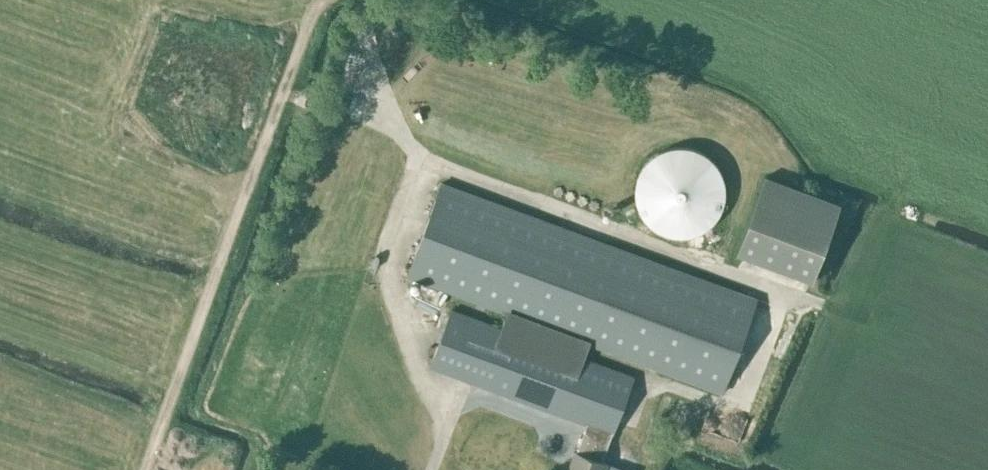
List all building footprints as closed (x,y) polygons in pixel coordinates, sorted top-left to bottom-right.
[(724,202),(725,190),(724,179),(719,168),(712,158),(703,151),(692,147),(680,145),(669,147),(658,151),(648,158),(641,168),(637,179),(635,190),(637,202),(641,213),(648,222),(658,229),(669,234),(680,236),(692,234),(703,229),(712,222),(719,213),(724,202)] [(737,253),(813,280),(841,203),(766,175),(737,253)] [(441,182),(406,276),(506,313),(500,327),(451,309),(430,365),(589,424),(578,452),(572,469),(605,469),(608,463),(601,461),(632,376),(569,352),(574,338),(719,391),(753,297),(441,182)] [(617,431),(611,447),(627,452),(633,436),(617,431)] [(371,469),(400,469),(388,456),(371,469)]
